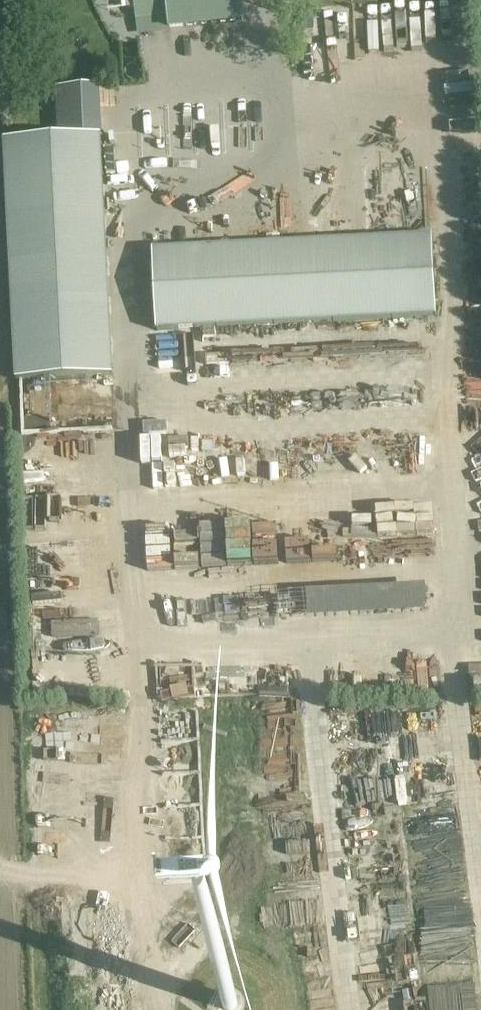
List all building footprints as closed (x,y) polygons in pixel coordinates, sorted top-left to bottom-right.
[(141,31),(244,19),(241,0),(137,0),(141,31)] [(100,85),(57,87),(60,136),(5,139),(19,381),(71,378),(115,376),(100,85)] [(104,148),(107,171),(116,170),(113,147),(104,148)] [(442,313),(437,233),(157,251),(162,331),(442,313)] [(166,431),(168,453),(187,452),(186,430),(166,431)] [(222,475),(242,475),(242,453),(223,453),(222,475)] [(370,550),(369,515),(344,516),(345,538),(321,538),(321,558),(344,557),(343,550),(370,550)] [(253,527),(254,570),(285,569),(284,526),(253,527)] [(429,613),(428,586),(310,590),(311,617),(429,613)] [(223,1006),(224,1009),(225,1009),(236,1009),(237,1009),(238,1005),(237,1001),(234,999),(230,998),(226,999),(224,1002),(223,1006)]
